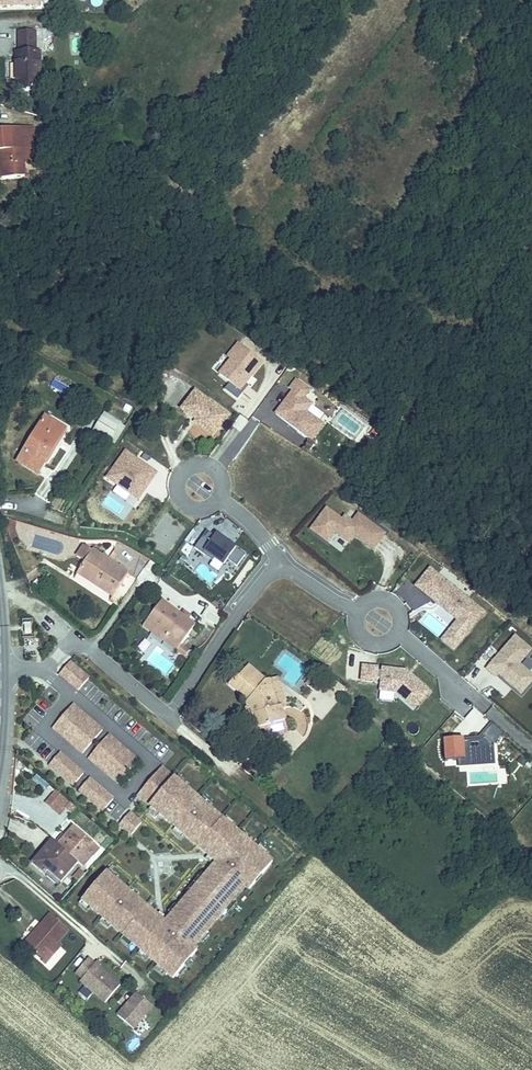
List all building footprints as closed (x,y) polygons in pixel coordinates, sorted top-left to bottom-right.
[(18,29),(19,50),(37,49),(37,29),(18,29)] [(19,50),(14,50),(15,86),(42,86),(42,49),(37,49),(19,50)] [(26,177),(25,161),(36,161),(35,149),(33,126),(0,129),(0,179),(26,177)] [(228,381),(223,389),(238,399),(264,359),(236,341),(215,373),(228,381)] [(325,422),(308,410),(313,402),(306,397),(312,388),(297,378),(272,413),(312,441),(325,422)] [(194,388),(180,407),(192,416),(194,414),(197,416),(195,418),(193,421),(205,430),(209,424),(216,430),(228,414),(194,388)] [(94,394),(91,403),(101,406),(104,397),(94,394)] [(115,431),(121,422),(104,411),(98,420),(115,431)] [(39,474),(67,428),(44,413),(15,460),(39,474)] [(209,424),(205,430),(212,435),(216,430),(209,424)] [(104,476),(139,500),(159,472),(123,447),(104,476)] [(330,542),(336,533),(349,542),(354,533),(377,549),(379,546),(388,533),(351,508),(343,519),(330,510),(314,532),(330,542)] [(3,519),(11,542),(17,539),(14,531),(15,530),(16,521),(6,518),(3,519)] [(227,560),(238,566),(247,549),(207,529),(196,550),(225,564),(227,560)] [(85,562),(92,550),(84,545),(77,557),(85,562)] [(128,573),(92,550),(85,562),(77,574),(113,597),(128,573)] [(455,650),(466,637),(473,627),(485,613),(430,569),(418,584),(442,603),(434,612),(453,627),(442,640),(455,650)] [(161,601),(152,614),(146,621),(180,646),(195,625),(187,620),(190,616),(184,611),(181,615),(161,601)] [(146,621),(143,626),(176,651),(180,646),(146,621)] [(486,666),(521,695),(531,682),(531,672),(521,662),(531,650),(531,648),(514,633),(486,666)] [(180,646),(176,651),(184,656),(188,652),(180,646)] [(60,674),(79,690),(89,678),(70,662),(60,674)] [(266,681),(248,666),(238,677),(236,676),(229,684),(249,700),(246,703),(246,705),(246,706),(246,707),(249,709),(251,709),(253,715),(256,714),(260,728),(285,721),(281,706),(277,707),(269,680),(266,681)] [(426,671),(361,667),(360,683),(379,685),(378,697),(424,701),(426,671)] [(281,706),(285,705),(277,677),(269,680),(277,707),(281,706)] [(73,705),(53,728),(83,753),(102,730),(73,705)] [(249,709),(246,707),(253,730),(260,728),(256,714),(253,715),(251,709),(249,709)] [(464,719),(479,728),(486,717),(471,708),(464,719)] [(260,728),(263,741),(289,734),(285,721),(260,728)] [(495,742),(503,732),(492,723),(484,734),(495,742)] [(108,735),(89,758),(118,784),(138,761),(108,735)] [(444,736),(444,758),(465,758),(465,736),(444,736)] [(495,765),(494,738),(471,739),(472,758),(461,758),(461,766),(495,765)] [(49,765),(73,785),(84,774),(60,753),(49,765)] [(82,900),(173,978),(184,965),(181,962),(187,955),(190,958),(197,951),(193,947),(241,891),(245,894),(255,882),(252,879),(257,872),(261,875),(272,862),(161,767),(138,795),(217,863),(165,923),(105,872),(82,900)] [(79,790),(103,811),(113,799),(89,779),(79,790)] [(64,798),(57,792),(46,804),(53,811),(64,798)] [(64,798),(53,811),(59,816),(70,803),(64,798)] [(119,825),(131,835),(141,823),(129,813),(119,825)] [(74,827),(58,846),(78,863),(83,868),(93,857),(86,850),(92,843),(74,827)] [(61,883),(78,863),(58,846),(52,840),(31,864),(45,875),(47,871),(61,883)] [(86,850),(93,857),(99,849),(92,843),(86,850)] [(45,875),(58,886),(61,883),(47,871),(45,875)] [(255,882),(261,875),(257,872),(252,879),(255,882)] [(50,915),(24,945),(47,964),(61,947),(57,944),(68,930),(50,915)] [(184,965),(190,958),(187,955),(181,962),(184,965)] [(120,985),(99,967),(95,964),(88,958),(76,973),(82,979),(80,982),(105,1003),(120,985)] [(152,1006),(137,993),(118,1015),(133,1029),(152,1006)]
